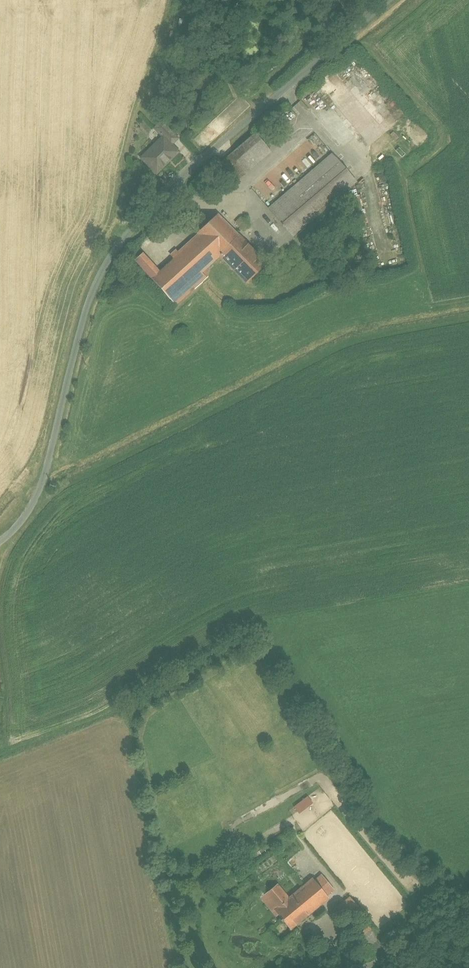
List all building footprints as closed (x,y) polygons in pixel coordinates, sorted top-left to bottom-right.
[(163,135),(171,144),(179,136),(162,120),(154,127),(163,135)] [(274,152),(257,132),(233,153),(225,160),(220,164),(237,184),(274,152)] [(272,134),(268,137),(272,145),(277,143),(272,134)] [(140,159),(157,176),(180,153),(171,144),(163,135),(147,151),(143,150),(140,152),(138,156),(140,159)] [(269,208),(295,238),(339,200),(350,190),(360,182),(334,152),(269,208)] [(180,171),(172,163),(159,175),(167,183),(180,171)] [(248,285),(270,264),(221,212),(180,251),(178,249),(171,255),(175,260),(153,280),(169,297),(174,302),(178,306),(203,283),(208,278),(204,273),(221,257),(248,285)] [(152,278),(162,270),(145,252),(143,254),(136,260),(150,276),(152,278)] [(311,795),(295,805),(300,813),(316,804),(311,795)] [(323,874),(316,880),(328,896),(335,890),(323,874)] [(281,916),(293,931),(331,899),(328,896),(316,880),(314,878),(291,897),(280,884),(264,896),(270,904),(267,907),(277,919),(281,916)] [(393,923),(382,932),(386,936),(381,940),(385,945),(393,938),(390,933),(397,928),(393,923)] [(371,924),(356,925),(356,934),(362,934),(371,934),(371,924)]
